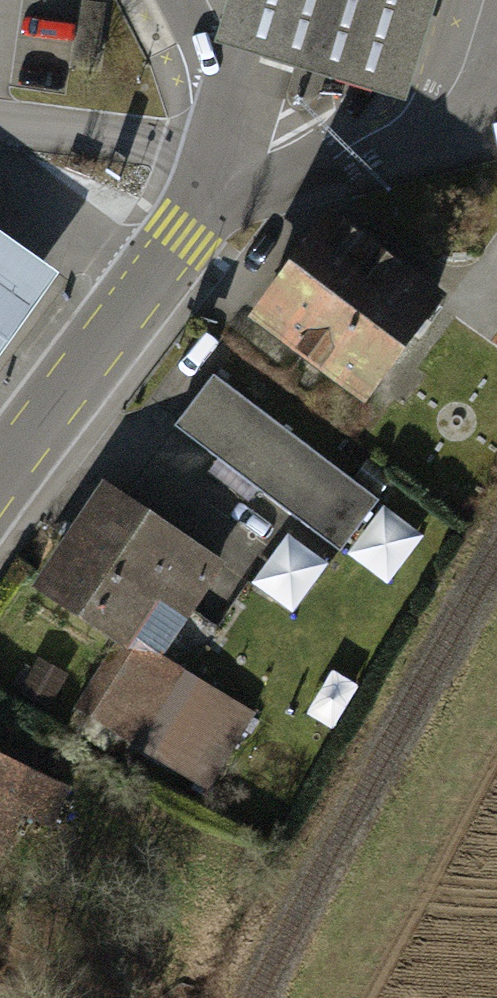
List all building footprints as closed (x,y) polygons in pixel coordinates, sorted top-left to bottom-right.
[(213,34),(407,94),(436,0),(223,0),(213,34)] [(435,292),(329,210),(247,316),(314,367),(324,353),(363,384),(435,292)] [(54,264),(0,226),(0,344),(54,264)] [(381,495),(213,371),(172,426),(340,550),(381,495)] [(227,556),(100,477),(34,584),(124,639),(153,592),(191,615),(227,556)] [(297,607),(332,558),(291,529),(256,578),(297,607)] [(253,711),(132,644),(89,708),(203,786),(253,711)] [(0,754),(0,918),(1,918),(63,783),(0,754)]
